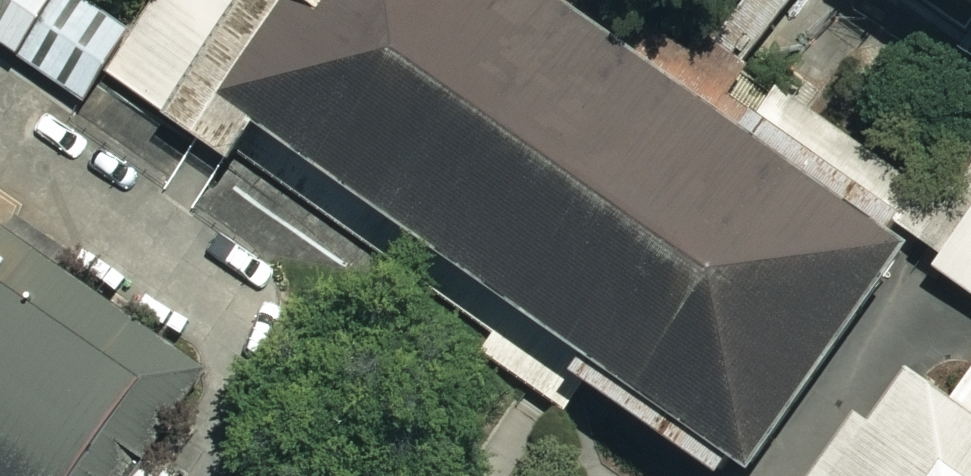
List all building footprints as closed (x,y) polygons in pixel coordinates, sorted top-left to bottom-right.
[(87,0),(0,0),(0,40),(84,99),(131,31),(87,0)] [(533,316),(595,364),(729,454),(749,468),(908,242),(888,227),(715,107),(564,0),(152,0),(131,31),(102,73),(197,136),(212,145),(228,156),(253,124),(291,150),(306,161),(408,232),(490,286),(533,316)] [(627,0),(564,0),(715,107),(726,91),(736,77),(703,54),(627,0)] [(703,54),(736,77),(781,11),(789,0),(740,0),(703,54)] [(715,107),(888,227),(898,215),(935,241),(949,222),(970,195),(970,160),(944,199),(817,112),(796,98),(775,83),(757,112),(726,91),(715,107)] [(729,454),(291,150),(273,176),(492,332),(479,353),(566,410),(583,381),(715,474),(729,454)] [(949,222),(970,239),(970,195),(949,222)] [(970,294),(970,239),(949,222),(931,247),(936,251),(939,253),(933,261),(951,275),(949,279),(970,294)] [(144,453),(204,367),(50,260),(0,225),(0,475),(129,475),(144,453)] [(949,396),(905,367),(868,421),(853,411),(806,475),(970,475),(970,367),(949,396)] [(173,473),(144,453),(129,475),(171,475),(173,473)]
